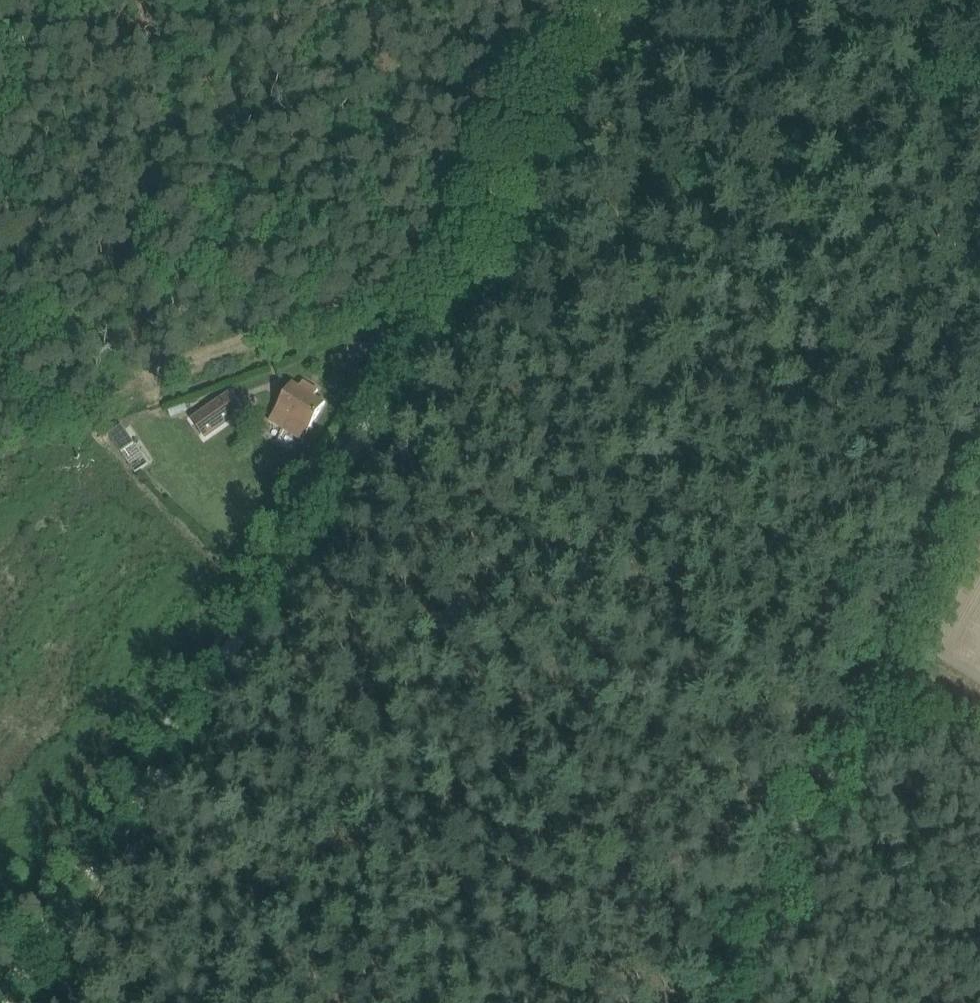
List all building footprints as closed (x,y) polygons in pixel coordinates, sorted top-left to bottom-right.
[(303,440),(310,428),(326,403),(315,396),(318,390),(302,380),(298,386),(291,382),(268,419),(303,440)] [(237,400),(224,393),(214,410),(210,407),(206,414),(210,417),(209,420),(220,428),(225,421),(234,426),(241,414),(232,408),(237,400)] [(122,424),(109,433),(121,451),(134,442),(122,424)]
